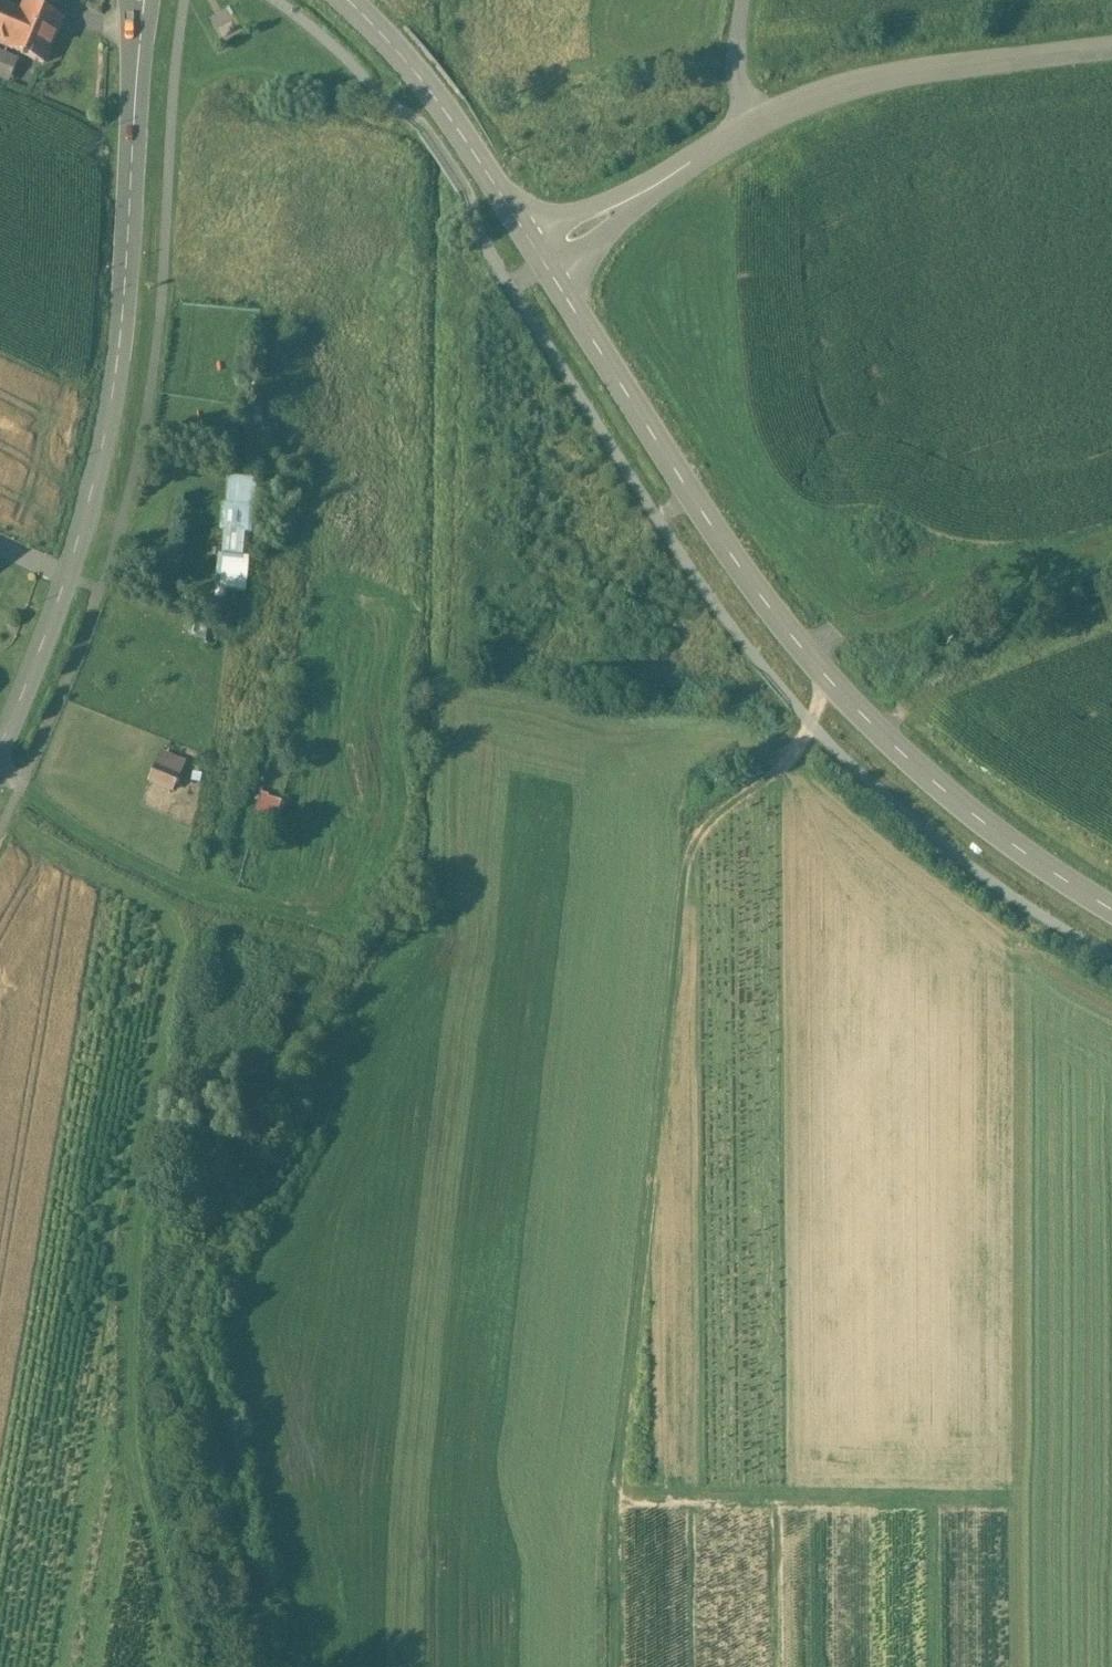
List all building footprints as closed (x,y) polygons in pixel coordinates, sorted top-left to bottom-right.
[(20,15),(6,49),(44,65),(61,21),(24,6),(20,15)] [(20,15),(0,8),(0,46),(6,49),(20,15)] [(0,57),(0,80),(7,83),(15,63),(0,57)] [(249,559),(218,556),(215,590),(246,593),(249,559)] [(156,762),(147,782),(173,794),(182,773),(156,762)] [(260,796),(252,823),(277,830),(284,803),(260,796)]
